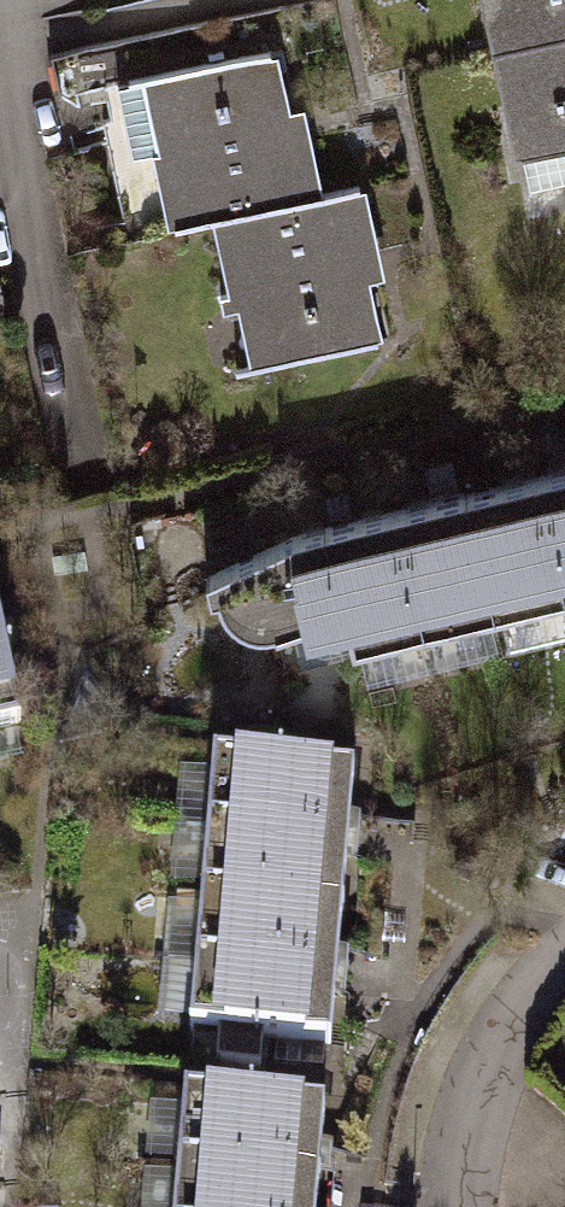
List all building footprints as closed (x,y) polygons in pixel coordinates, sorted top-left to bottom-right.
[(497,68),(564,52),(564,0),(482,0),(497,68)] [(523,177),(564,167),(564,52),(497,68),(523,177)] [(291,63),(134,100),(167,240),(212,230),(324,204),(291,63)] [(392,286),(370,193),(212,230),(247,382),(382,351),(368,292),(392,286)] [(299,535),(196,582),(242,689),(564,613),(564,467),(299,535)] [(12,716),(0,667),(0,719),(12,716)] [(347,839),(353,778),(215,764),(208,828),(347,839)] [(208,828),(202,892),(340,902),(347,839),(208,828)] [(202,892),(195,958),(333,973),(340,902),(202,892)] [(327,1038),(333,973),(195,958),(189,1024),(327,1038)] [(189,1100),(183,1169),(305,1178),(312,1110),(189,1100)] [(180,1206),(303,1206),(305,1178),(183,1169),(180,1206)]
